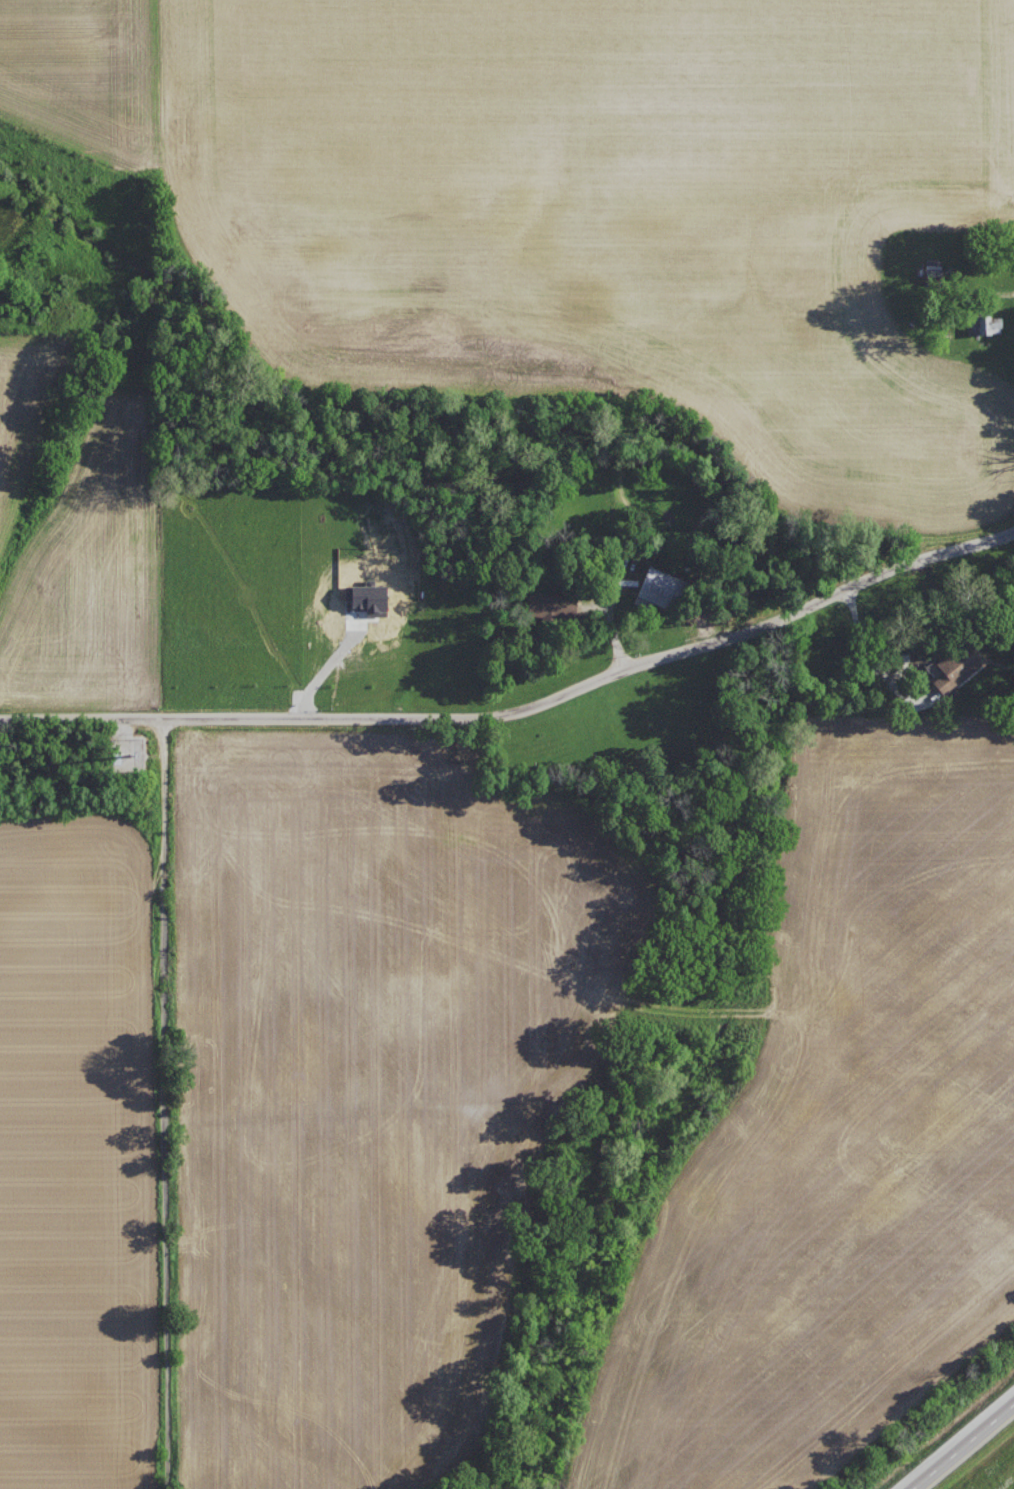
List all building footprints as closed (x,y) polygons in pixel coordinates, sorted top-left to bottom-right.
[(1005,333),(1006,316),(984,315),(983,333),(1005,333)] [(656,602),(683,612),(694,581),(653,566),(639,603),(654,609),(656,602)] [(533,613),(578,619),(581,598),(536,591),(533,613)] [(985,663),(968,643),(942,666),(947,671),(935,681),(947,695),(985,663)]
